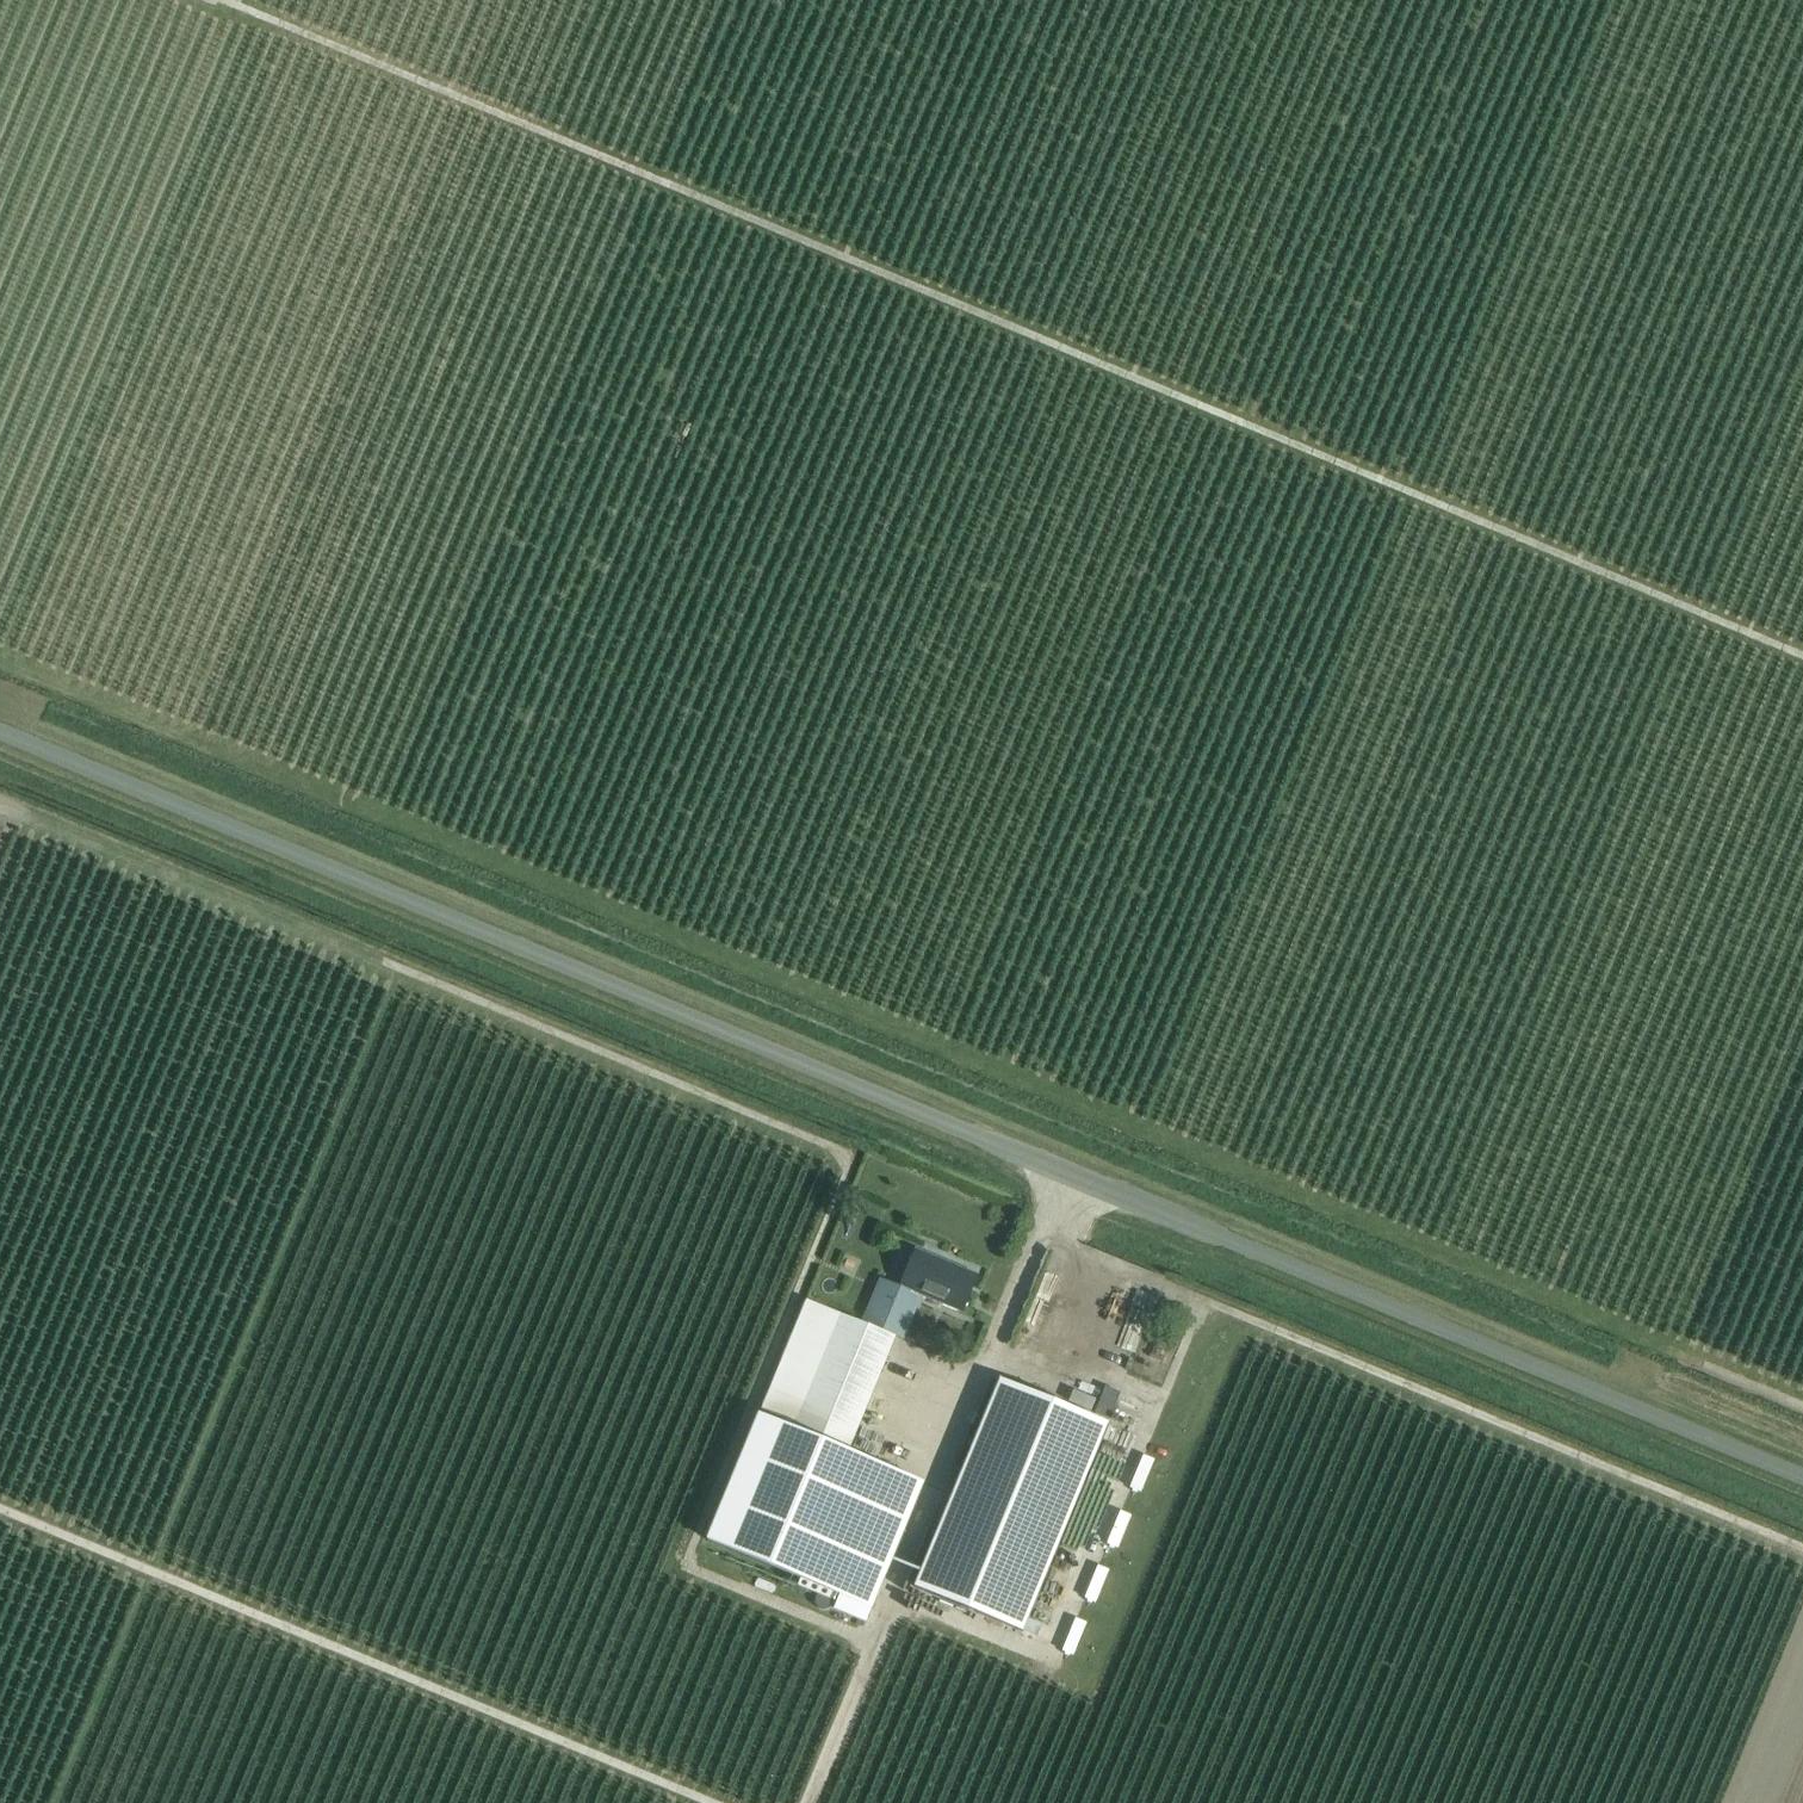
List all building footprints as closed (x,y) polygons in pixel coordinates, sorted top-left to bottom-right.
[(961,1312),(977,1274),(915,1248),(900,1286),(961,1312)] [(849,1446),(902,1318),(879,1309),(871,1327),(806,1300),(761,1410),(849,1446)] [(1022,1630),(1107,1423),(1000,1379),(915,1586),(1022,1630)] [(1120,1393),(1105,1387),(1094,1413),(1109,1419),(1120,1393)] [(707,1540),(839,1594),(834,1608),(865,1620),(921,1483),(758,1416),(707,1540)] [(1134,1515),(1157,1461),(1135,1452),(1113,1506),(1134,1515)] [(1113,1506),(1090,1560),(1112,1569),(1134,1515),(1113,1506)] [(1068,1614),(1090,1623),(1112,1569),(1090,1560),(1068,1614)] [(1090,1623),(1068,1614),(1046,1669),(1067,1678),(1090,1623)]
